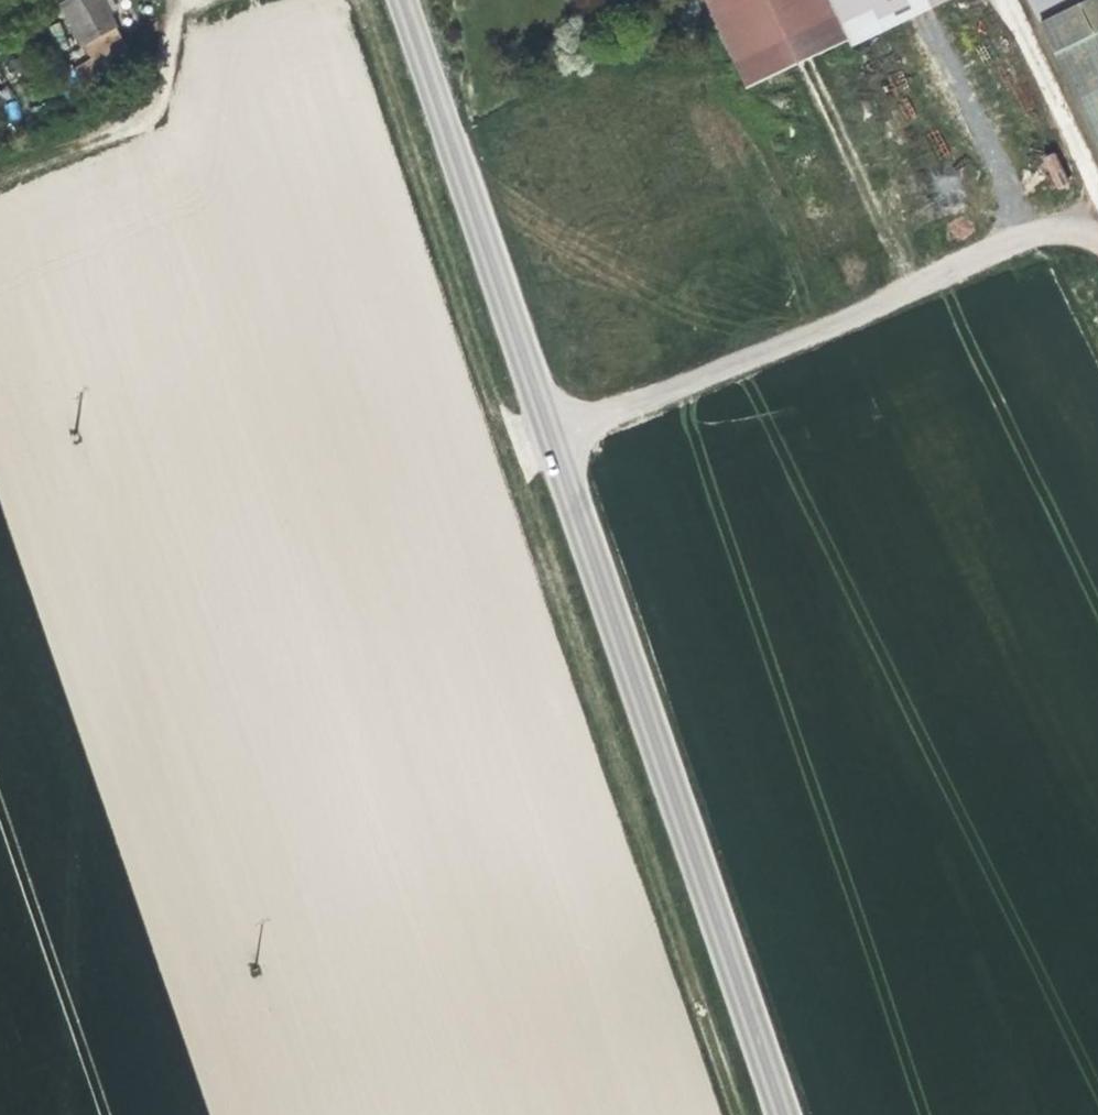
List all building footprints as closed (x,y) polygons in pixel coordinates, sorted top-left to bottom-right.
[(99,0),(69,0),(61,4),(100,76),(132,59),(112,23),(99,0)] [(827,0),(703,0),(745,90),(804,63),(846,43),(827,0)] [(846,43),(851,50),(949,0),(827,0),(846,43)] [(1097,146),(1097,0),(1029,0),(1097,146)] [(109,92),(141,74),(132,59),(100,76),(109,92)]
